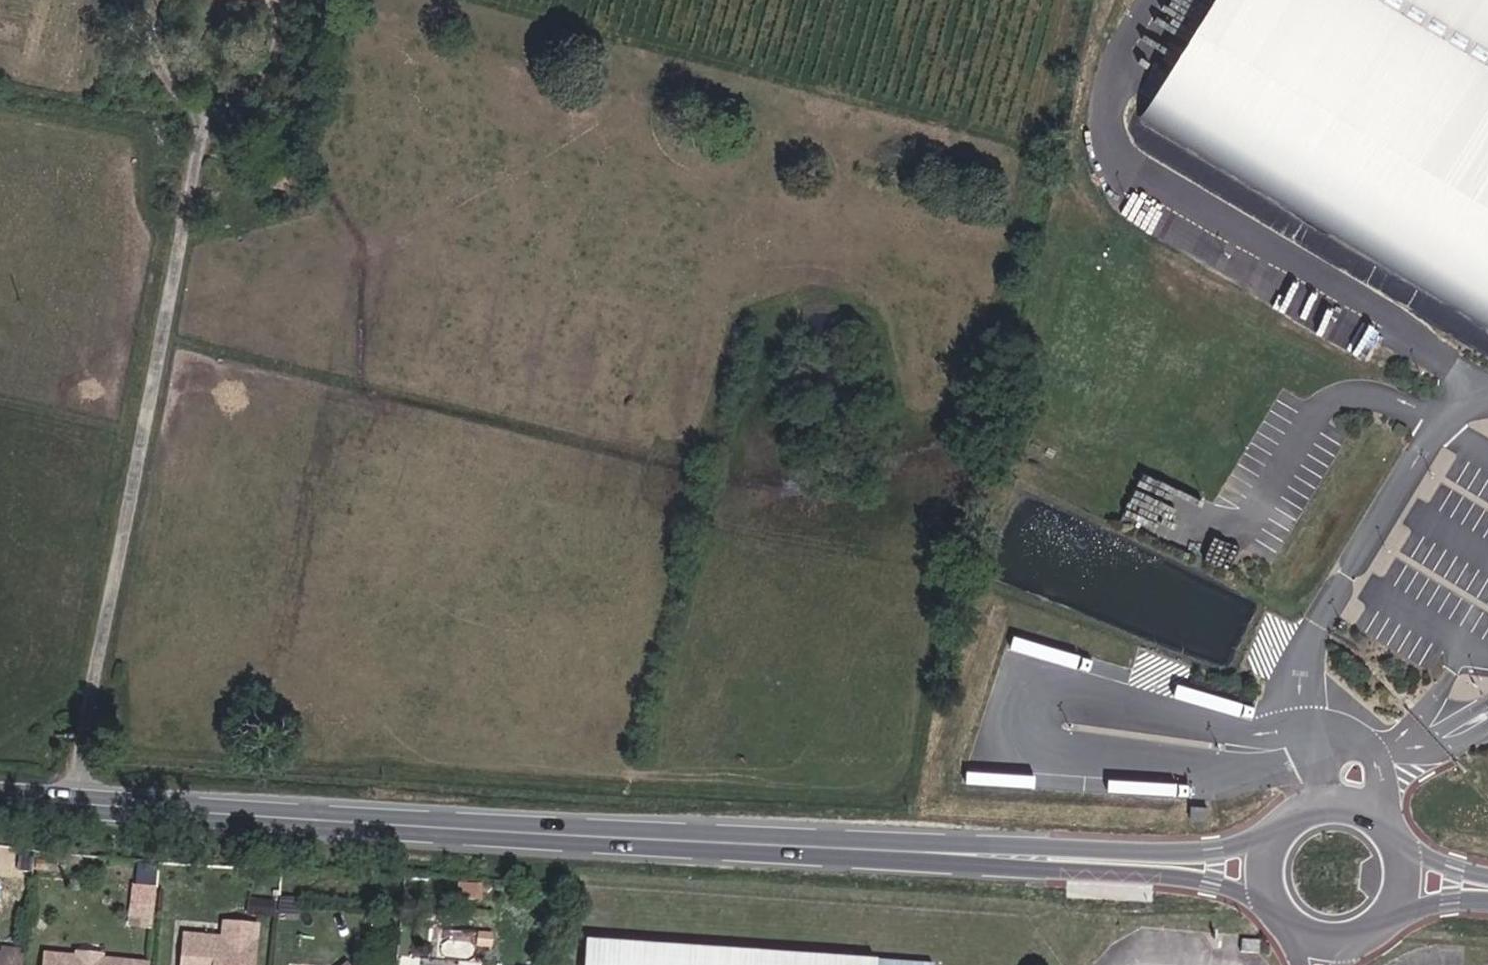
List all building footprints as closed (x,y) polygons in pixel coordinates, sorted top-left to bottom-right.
[(1149,113),(1487,320),(1487,0),(1219,0),(1149,113)] [(141,859),(137,880),(157,883),(160,862),(141,859)] [(147,908),(128,907),(127,930),(145,931),(147,908)] [(217,925),(216,941),(177,939),(176,964),(246,964),(249,927),(217,925)] [(939,958),(592,935),(590,964),(939,964),(939,958)] [(1248,939),(1247,951),(1265,953),(1266,940),(1248,939)]
